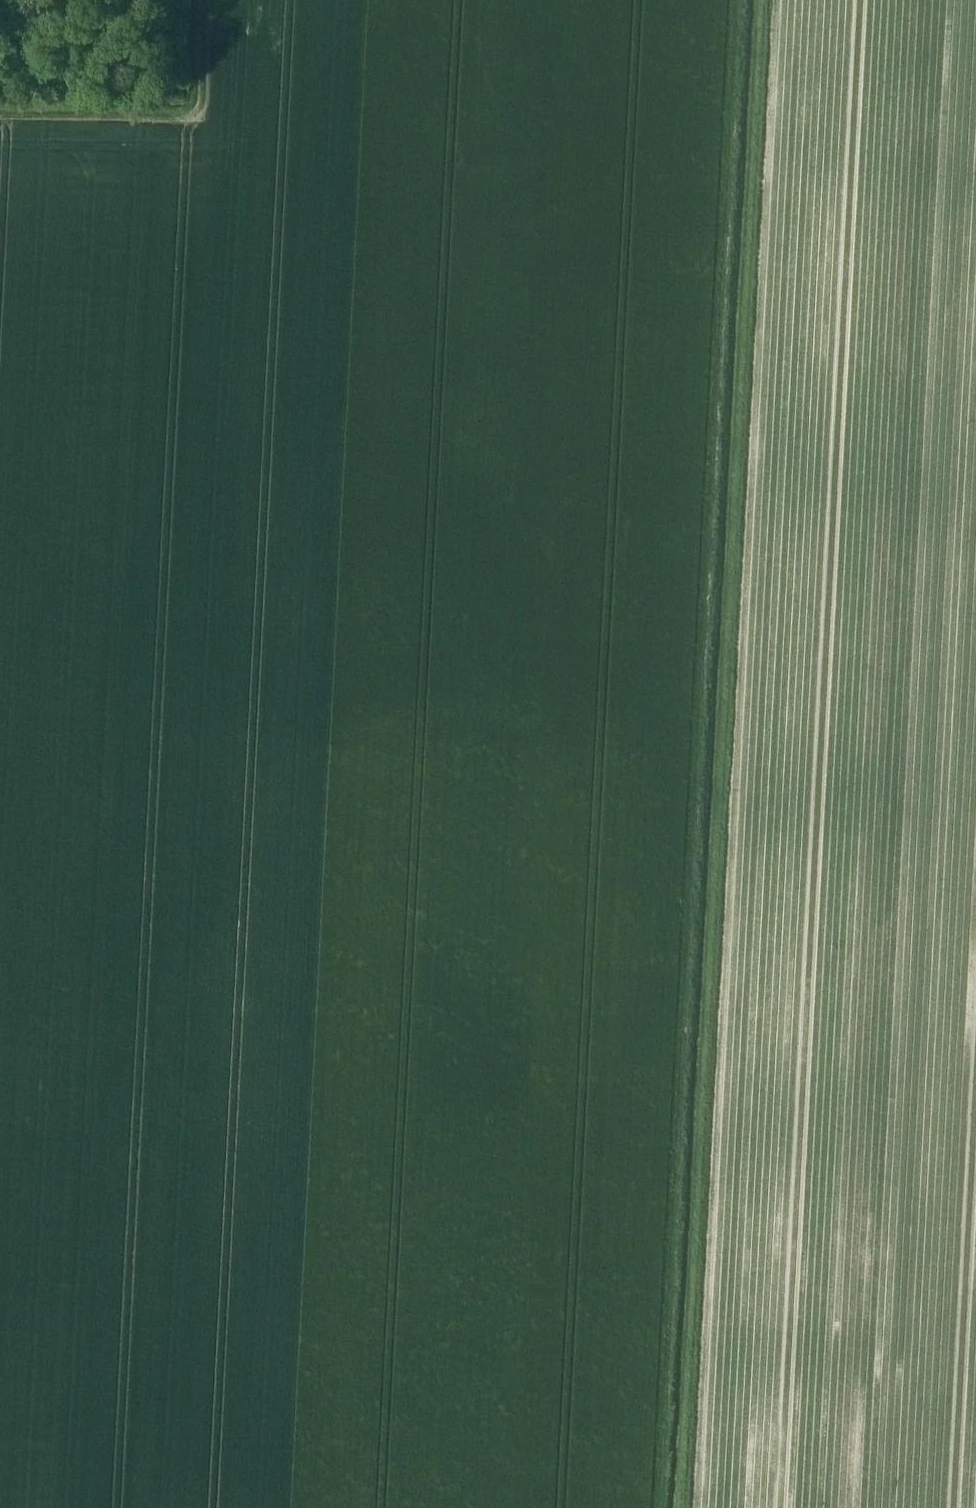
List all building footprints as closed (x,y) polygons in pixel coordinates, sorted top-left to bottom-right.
[(72,49),(84,49),(84,41),(73,40),(72,49)]
